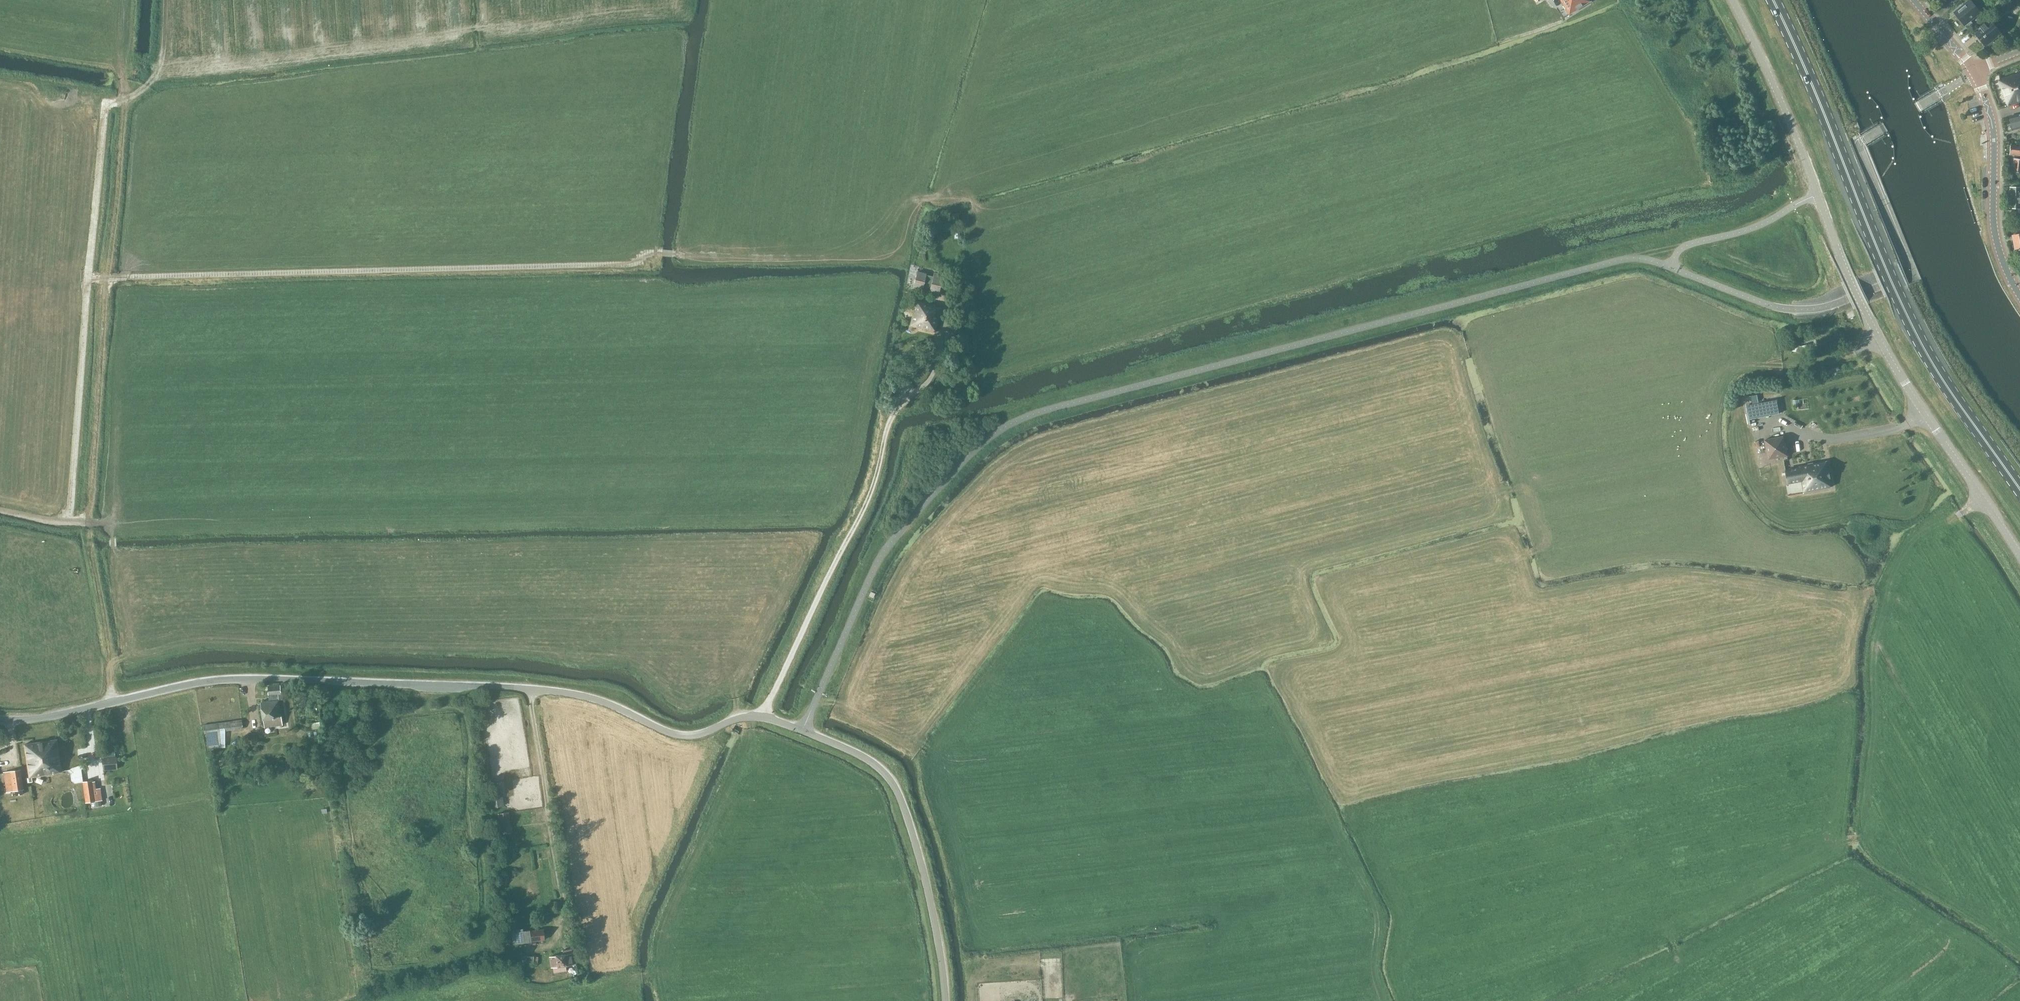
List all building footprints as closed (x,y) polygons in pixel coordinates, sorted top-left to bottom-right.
[(1570,14),(1592,1),(1593,1),(1592,0),(1561,0),(1570,14)] [(1954,12),(1965,25),(1980,12),(1971,0),(1970,0),(1954,12)] [(2007,4),(2011,10),(2019,3),(2019,0),(2012,0),(2007,4)] [(1991,22),(1986,25),(1985,23),(1989,20),(1989,19),(1984,23),(1983,24),(1977,29),(1978,29),(1979,28),(1980,30),(1979,31),(1976,34),(1974,31),(1974,32),(1976,34),(1986,46),(1993,40),(2001,33),(1991,21),(1991,22)] [(2008,105),(2019,101),(2019,73),(1999,80),(2008,105)] [(2010,117),(2013,130),(2019,128),(2019,114),(2010,117)] [(2010,155),(2015,155),(2014,158),(2014,159),(2013,171),(2012,171),(2012,172),(2019,173),(2019,145),(2011,144),(2010,155)] [(2010,198),(2019,198),(2019,187),(2010,187),(2010,198)] [(2010,198),(2010,208),(2018,208),(2018,211),(2019,211),(2019,198),(2010,198)] [(934,272),(933,276),(916,272),(911,289),(923,292),(924,286),(930,288),(929,293),(939,295),(941,289),(943,278),(944,274),(934,272)] [(909,325),(935,332),(941,308),(934,306),(934,305),(916,300),(909,325)] [(1776,400),(1765,402),(1768,416),(1779,414),(1776,400)] [(1765,440),(1768,460),(1788,456),(1786,443),(1785,444),(1783,437),(1765,440)] [(1786,471),(1788,483),(1802,481),(1804,492),(1830,487),(1830,488),(1831,487),(1830,478),(1829,470),(1828,470),(1826,461),(1825,462),(1799,467),(1799,469),(1786,471)] [(268,687),(270,702),(261,703),(265,727),(283,725),(280,700),(283,700),(281,695),(280,686),(268,687)] [(203,725),(204,734),(207,750),(223,748),(221,732),(243,730),(242,720),(203,725)] [(54,774),(62,772),(58,740),(25,745),(30,778),(54,775),(54,774)] [(102,758),(103,770),(118,769),(117,757),(102,758)] [(8,793),(15,792),(16,796),(23,795),(22,791),(24,790),(21,771),(5,773),(8,793)] [(75,783),(83,782),(82,771),(70,773),(71,781),(75,783)] [(93,781),(83,782),(86,803),(95,802),(96,806),(102,806),(101,800),(102,800),(101,788),(96,788),(95,781),(93,781)] [(501,789),(492,790),(495,807),(503,806),(501,789)] [(517,929),(512,929),(512,931),(513,944),(521,943),(523,943),(521,931),(521,929),(517,929)] [(543,929),(530,931),(531,941),(544,940),(543,929)] [(569,949),(562,950),(563,955),(550,957),(552,968),(553,968),(554,973),(567,971),(566,966),(573,965),(571,949),(569,949)] [(521,964),(525,965),(538,966),(538,957),(521,956),(521,964)]
